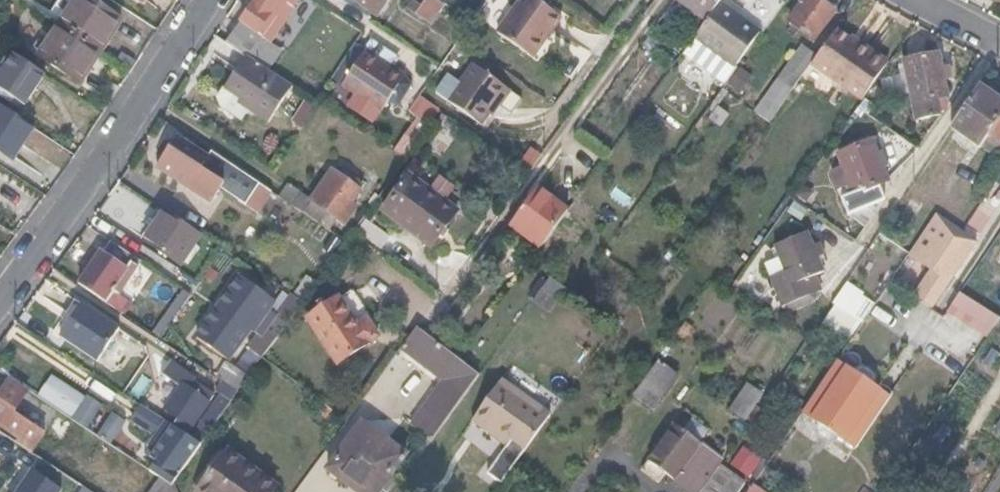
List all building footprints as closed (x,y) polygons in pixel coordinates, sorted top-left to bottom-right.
[(60,24),(101,51),(122,20),(92,0),(76,0),(60,24)] [(230,45),(247,57),(264,68),(277,49),(269,44),(298,0),(259,0),(230,45)] [(380,10),(386,0),(365,0),(380,10)] [(412,1),(406,9),(429,26),(444,7),(434,0),(426,0),(421,7),(412,1)] [(562,19),(537,0),(520,0),(496,33),(532,60),(562,19)] [(719,4),(721,0),(681,0),(708,19),(719,4)] [(818,0),(795,0),(800,4),(788,21),(812,38),(833,11),(818,0)] [(458,16),(469,24),(478,12),(466,4),(458,16)] [(719,4),(708,19),(682,54),(720,83),(758,32),(719,4)] [(81,82),(101,51),(60,24),(40,56),(81,82)] [(651,55),(661,40),(652,33),(642,48),(645,50),(643,53),(647,56),(649,53),(651,55)] [(855,48),(834,33),(816,57),(809,67),(844,90),(870,52),(859,44),(855,48)] [(346,88),(369,52),(358,44),(333,80),(346,88)] [(793,89),(809,67),(816,57),(798,45),(775,77),(793,89)] [(281,52),(277,49),(264,68),(269,70),(281,52)] [(409,79),(369,52),(346,88),(385,114),(391,105),(408,80),(409,79)] [(45,76),(13,55),(0,75),(0,89),(26,106),(45,76)] [(941,99),(934,56),(901,63),(912,121),(941,99)] [(269,70),(264,68),(247,57),(226,89),(251,106),(249,109),(271,124),(295,88),(269,70)] [(495,102),(505,89),(473,63),(459,82),(446,100),(479,125),(495,102)] [(446,100),(459,82),(445,72),(432,90),(446,100)] [(769,123),(793,89),(775,77),(751,111),(769,123)] [(408,80),(391,105),(401,109),(414,88),(408,80)] [(251,106),(226,89),(220,99),(223,106),(242,119),(249,109),(251,106)] [(505,89),(495,102),(506,110),(516,96),(505,89)] [(977,153),(987,139),(999,119),(999,107),(976,90),(948,132),(977,153)] [(318,103),(306,95),(295,112),(306,120),(318,103)] [(428,126),(438,111),(418,96),(407,111),(416,117),(428,126)] [(34,127),(0,105),(0,151),(13,160),(34,127)] [(428,126),(416,117),(392,151),(404,160),(428,126)] [(987,139),(999,148),(999,119),(987,139)] [(210,159),(180,138),(159,168),(212,204),(223,188),(261,215),(275,193),(214,153),(210,159)] [(884,184),(870,146),(838,157),(850,195),(837,199),(843,217),(851,213),(866,225),(880,203),(875,188),(884,184)] [(526,173),(539,154),(529,147),(516,166),(526,173)] [(364,185),(330,160),(319,176),(324,179),(312,196),(310,199),(324,208),(339,219),(364,185)] [(456,213),(409,176),(382,211),(429,248),(456,213)] [(312,196),(289,181),(279,196),(316,220),(324,208),(310,199),(312,196)] [(569,210),(537,186),(510,224),(541,248),(569,210)] [(801,187),(793,199),(803,205),(812,194),(801,187)] [(806,212),(791,203),(785,215),(798,223),(806,212)] [(181,262),(199,232),(164,209),(145,240),(181,262)] [(958,232),(935,215),(910,251),(932,267),(925,277),(942,288),(967,252),(952,241),(958,232)] [(978,264),(993,274),(999,265),(999,231),(978,264)] [(811,249),(807,236),(770,248),(771,250),(761,254),(778,308),(816,295),(812,280),(820,277),(815,260),(820,259),(816,247),(811,249)] [(136,266),(140,260),(110,238),(79,283),(104,301),(119,279),(131,262),(136,266)] [(534,258),(522,274),(542,288),(562,303),(574,287),(534,258)] [(119,279),(124,282),(136,266),(131,262),(119,279)] [(993,274),(978,264),(970,276),(985,286),(993,274)] [(251,277),(246,273),(207,324),(212,328),(251,277)] [(251,375),(304,301),(293,294),(277,316),(270,311),(265,318),(257,312),(271,294),(251,277),(212,328),(207,324),(194,340),(225,362),(250,327),(263,329),(272,336),(261,351),(259,355),(256,353),(244,370),(251,375)] [(929,307),(942,288),(925,277),(913,295),(929,307)] [(845,284),(830,306),(860,326),(870,311),(857,303),(861,295),(845,284)] [(191,294),(184,289),(152,336),(160,342),(191,294)] [(270,311),(278,300),(271,294),(257,312),(265,318),(270,311)] [(956,296),(942,316),(984,344),(997,324),(956,296)] [(359,325),(342,298),(309,319),(338,365),(379,338),(367,319),(359,325)] [(119,328),(82,304),(60,336),(98,360),(119,328)] [(830,306),(814,330),(843,351),(860,326),(830,306)] [(446,375),(448,376),(459,360),(415,328),(401,348),(426,366),(429,363),(446,375)] [(252,344),(261,351),(272,336),(263,329),(252,344)] [(455,341),(439,329),(434,335),(450,348),(455,341)] [(201,375),(176,358),(167,371),(184,384),(165,412),(177,421),(175,424),(188,433),(217,392),(198,379),(201,375)] [(448,376),(468,391),(479,375),(459,360),(448,376)] [(249,378),(228,363),(217,380),(229,388),(238,394),(249,378)] [(446,375),(429,363),(426,366),(444,379),(446,375)] [(655,409),(680,375),(664,363),(639,396),(655,409)] [(883,403),(831,368),(797,418),(849,454),(883,403)] [(412,422),(434,438),(468,391),(448,376),(446,375),(444,379),(412,422)] [(501,377),(474,416),(490,427),(494,421),(514,435),(509,442),(499,457),(511,465),(543,420),(511,396),(516,389),(501,377)] [(0,392),(0,418),(23,434),(30,423),(21,416),(13,411),(26,391),(9,379),(0,392)] [(741,421),(762,394),(748,384),(728,411),(741,421)] [(202,446),(238,394),(229,388),(194,441),(202,446)] [(21,416),(34,396),(26,391),(13,411),(21,416)] [(156,437),(166,422),(141,406),(131,420),(156,437)] [(30,451),(36,443),(28,438),(25,443),(20,439),(23,434),(0,418),(0,431),(30,451)] [(490,427),(509,442),(514,435),(494,421),(490,427)] [(695,421),(687,433),(703,444),(711,432),(695,421)] [(432,441),(434,438),(412,422),(410,425),(432,441)] [(331,468),(348,482),(351,476),(372,491),(379,491),(406,455),(364,424),(331,468)] [(156,461),(149,470),(160,477),(174,486),(176,482),(202,446),(194,441),(172,426),(166,435),(161,443),(151,457),(156,461)] [(645,473),(662,485),(667,477),(688,491),(743,491),(746,488),(720,470),(727,460),(703,444),(687,433),(677,427),(645,473)] [(760,459),(742,446),(728,466),(745,480),(760,459)] [(230,454),(203,491),(274,491),(277,488),(230,454)] [(768,461),(762,457),(747,479),(753,483),(768,461)] [(160,477),(149,470),(139,463),(133,471),(149,482),(153,477),(158,480),(160,477)] [(35,472),(22,491),(63,491),(64,491),(35,472)] [(174,486),(160,477),(158,480),(150,491),(169,491),(174,486)] [(176,482),(174,486),(169,491),(180,491),(176,482)]
